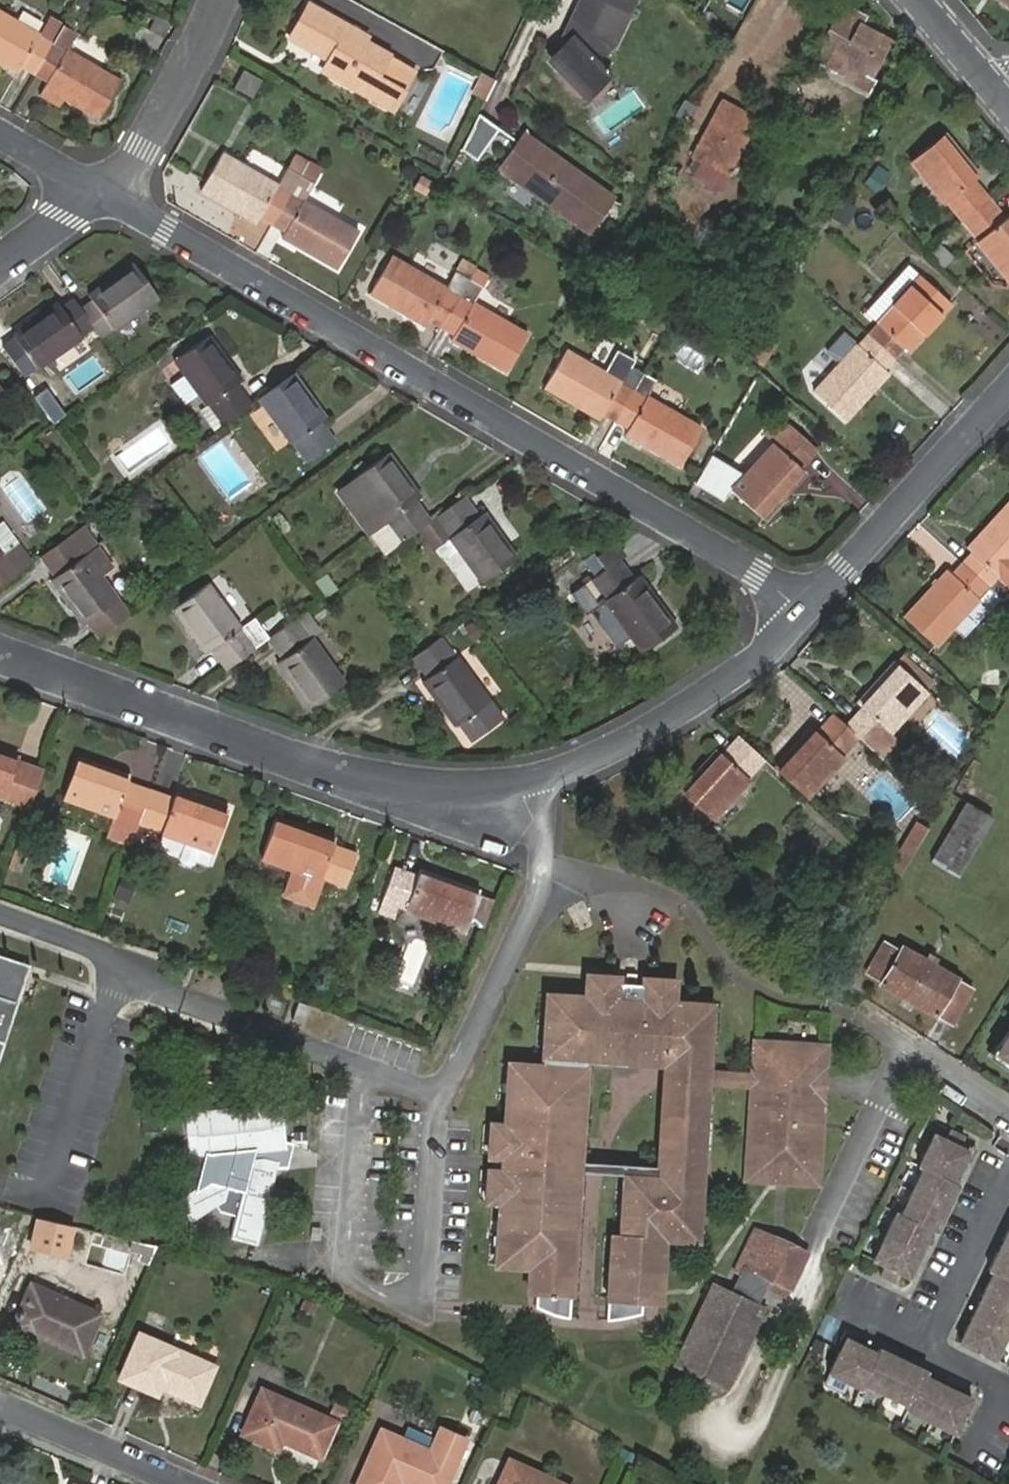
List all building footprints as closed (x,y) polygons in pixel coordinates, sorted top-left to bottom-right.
[(569,17),(611,48),(627,14),(599,0),(577,0),(569,17)] [(627,14),(634,0),(633,0),(599,0),(627,14)] [(1008,12),(1008,0),(991,0),(1008,12)] [(873,51),(881,35),(863,24),(867,16),(846,5),(831,34),(839,38),(827,64),(843,73),(848,64),(859,70),(854,82),(869,91),(875,79),(871,76),(882,56),(873,51)] [(381,77),(393,57),(369,43),(370,38),(311,6),(293,38),(330,60),(326,71),(397,111),(407,92),(381,77)] [(37,71),(63,25),(50,17),(41,31),(0,10),(0,57),(21,69),(24,63),(37,71)] [(569,17),(563,30),(605,53),(611,48),(569,17)] [(63,25),(37,71),(49,78),(46,84),(64,94),(100,115),(120,79),(67,48),(75,31),(63,25)] [(605,53),(563,30),(559,38),(566,43),(551,59),(577,91),(583,94),(588,95),(594,93),(599,89),(603,85),(605,79),(604,72),(601,67),(597,63),(605,53)] [(891,40),(881,35),(873,51),(882,56),(891,40)] [(418,71),(393,57),(381,77),(407,92),(418,71)] [(259,81),(244,72),(235,88),(250,96),(259,81)] [(495,79),(484,74),(477,87),(475,93),(485,98),(495,79)] [(64,94),(46,84),(41,92),(60,102),(64,94)] [(757,120),(724,101),(700,146),(708,150),(695,174),(721,188),(757,120)] [(478,112),(461,146),(477,156),(498,124),(478,112)] [(502,161),(592,225),(612,196),(606,189),(598,183),(573,170),(564,164),(549,152),(536,139),(527,134),(525,134),(522,139),(518,137),(502,161)] [(947,199),(963,220),(988,199),(972,179),(975,175),(941,134),(910,162),(944,202),(947,199)] [(260,217),(272,224),(300,176),(305,166),(291,158),(278,182),(223,152),(202,189),(257,220),(260,217)] [(590,229),(592,225),(502,161),(499,164),(590,229)] [(300,176),(272,224),(284,232),(283,235),(338,266),(358,230),(305,199),(312,184),(300,176)] [(849,224),(858,204),(840,197),(831,216),(849,224)] [(963,220),(979,238),(977,241),(1008,279),(1008,216),(1008,214),(1004,217),(988,199),(963,220)] [(429,320),(442,327),(469,280),(454,273),(446,287),(411,268),(390,257),(371,292),(426,323),(429,320)] [(878,323),(919,275),(906,263),(864,311),(878,323)] [(92,326),(99,336),(112,327),(114,329),(157,297),(133,264),(89,296),(91,300),(79,308),(92,326)] [(879,324),(869,335),(894,357),(903,346),(908,349),(951,301),(919,275),(878,323),(879,324)] [(469,280),(442,327),(455,335),(454,339),(508,370),(527,335),(478,306),(474,303),(482,288),(469,280)] [(79,308),(73,299),(60,307),(56,303),(14,334),(38,369),(82,337),(81,334),(92,326),(79,308)] [(748,353),(765,364),(780,340),(764,329),(748,353)] [(894,357),(869,335),(859,346),(844,333),(828,351),(841,363),(815,392),(845,419),(887,372),(885,369),(894,357)] [(202,409),(215,428),(250,402),(236,383),(239,380),(208,337),(175,359),(185,374),(198,393),(206,405),(202,409)] [(615,424),(642,375),(628,367),(632,359),(617,349),(605,370),(566,348),(545,385),(600,419),(601,415),(615,424)] [(325,418),(292,372),(258,397),(292,443),(294,441),(308,459),(333,441),(321,422),(325,418)] [(185,374),(171,383),(184,403),(198,393),(185,374)] [(653,382),(642,375),(615,424),(627,430),(625,434),(680,465),(702,427),(647,395),(653,382)] [(722,501),(731,490),(763,517),(805,472),(801,468),(816,450),(791,427),(777,443),(773,443),(742,478),(709,459),(694,485),(722,501)] [(750,464),(771,441),(764,435),(744,458),(750,464)] [(371,531),(386,552),(421,527),(430,520),(415,501),(419,498),(387,454),(355,477),(386,520),(371,531)] [(367,535),(371,531),(386,520),(355,477),(336,490),(367,535)] [(479,517),(463,496),(430,520),(421,527),(437,548),(450,538),(459,550),(481,581),(514,558),(483,514),(479,517)] [(1005,600),(1008,595),(1008,584),(1001,576),(1008,567),(1008,504),(970,548),(974,553),(965,563),(990,586),(1005,600)] [(1,520),(0,521),(0,551),(1,552),(11,545),(16,541),(1,520)] [(53,578),(84,623),(117,600),(87,554),(97,547),(82,526),(41,555),(56,576),(53,578)] [(450,538),(437,548),(446,560),(459,550),(450,538)] [(11,545),(26,567),(32,562),(16,541),(11,545)] [(615,543),(596,556),(605,568),(618,560),(625,555),(615,543)] [(26,567),(11,545),(1,552),(0,551),(0,585),(26,567)] [(605,568),(596,556),(593,552),(583,561),(594,577),(572,593),(586,612),(603,600),(640,650),(675,625),(638,575),(633,578),(618,560),(605,568)] [(990,586),(965,563),(954,573),(950,570),(907,618),(938,646),(981,598),(979,597),(990,586)] [(1001,576),(1008,584),(1008,567),(1001,576)] [(328,571),(315,579),(326,596),(339,589),(328,571)] [(211,649),(227,669),(267,640),(251,620),(240,627),(208,585),(175,607),(207,651),(211,649)] [(84,623),(96,640),(128,617),(117,600),(84,623)] [(295,619),(269,639),(283,658),(279,661),(310,707),(344,681),(312,638),(311,638),(295,619)] [(501,720),(455,658),(452,660),(438,640),(413,658),(455,724),(458,722),(469,738),(473,739),(501,720)] [(876,752),(894,731),(927,693),(898,664),(855,712),(859,716),(849,727),(859,736),(876,752)] [(849,727),(835,714),(819,732),(816,730),(779,771),(809,798),(845,757),(843,753),(859,736),(849,727)] [(876,752),(885,759),(901,740),(894,731),(876,752)] [(765,758),(740,736),(723,755),(717,749),(681,789),(714,820),(749,779),(748,777),(765,758)] [(4,799),(19,757),(0,750),(0,797),(4,799)] [(30,809),(45,766),(19,757),(4,799),(30,809)] [(138,821),(150,788),(130,781),(131,776),(78,757),(63,796),(114,815),(115,815),(118,813),(138,821)] [(173,796),(150,788),(138,821),(161,829),(161,832),(187,842),(213,851),(214,851),(228,812),(176,792),(173,796)] [(959,876),(992,821),(966,805),(933,860),(959,876)] [(130,846),(138,821),(118,813),(115,815),(114,815),(106,837),(130,846)] [(312,904),(323,877),(345,884),(356,852),(334,843),(334,838),(277,816),(262,857),(295,869),(285,894),(312,904)] [(928,828),(916,821),(886,871),(898,879),(928,828)] [(213,851),(187,842),(181,859),(183,862),(192,866),(196,864),(196,861),(208,866),(213,851)] [(395,867),(378,910),(395,916),(398,908),(465,932),(480,891),(419,868),(417,874),(395,867)] [(900,944),(899,947),(887,939),(866,972),(951,1024),(972,991),(955,981),(956,979),(900,944)] [(0,952),(0,1047),(28,961),(0,952)] [(569,1309),(572,1270),(565,1270),(567,1246),(574,1247),(577,1208),(570,1207),(571,1184),(578,1185),(581,1163),(581,1155),(574,1155),(574,1140),(582,1141),(585,1103),(577,1103),(579,1080),(586,1081),(589,1051),(604,1053),(606,1044),(648,1048),(648,1056),(666,1058),(675,1059),(667,1171),(626,1167),(624,1186),(631,1186),(630,1208),(622,1208),(621,1228),(614,1228),(612,1248),(620,1249),(617,1272),(611,1272),(608,1311),(612,1312),(621,1311),(626,1310),(639,1305),(640,1294),(646,1231),(662,1232),(689,1234),(690,1222),(697,1222),(700,1185),(692,1184),(694,1163),(702,1164),(705,1123),(697,1123),(699,1103),(706,1104),(708,1082),(752,1086),(745,1175),(769,1177),(770,1171),(792,1172),(791,1180),(817,1181),(824,1102),(817,1101),(819,1074),(826,1073),(828,1050),(802,1047),(801,1054),(776,1051),(777,1044),(756,1042),(753,1077),(710,1073),(712,1050),(703,1049),(705,1025),(713,1025),(714,1010),(678,1006),(679,984),(659,983),(658,989),(647,988),(637,988),(638,977),(628,976),(627,986),(618,985),(607,985),(607,978),(588,976),(586,998),(546,997),(544,1016),(551,1017),(549,1039),(543,1039),(540,1065),(511,1063),(510,1083),(516,1082),(514,1106),(508,1105),(506,1125),(494,1125),(493,1141),(499,1141),(497,1180),(491,1180),(489,1202),(500,1203),(499,1222),(506,1223),(504,1246),(498,1246),(496,1267),(526,1270),(535,1270),(533,1292),(532,1299),(536,1301),(546,1306),(557,1309),(569,1309)] [(551,1017),(544,1016),(543,1039),(549,1039),(551,1017)] [(712,1050),(713,1025),(705,1025),(703,1049),(712,1050)] [(992,1057),(1008,1069),(1008,1031),(992,1057)] [(604,1053),(648,1056),(648,1048),(606,1044),(604,1053)] [(802,1047),(777,1044),(776,1051),(801,1054),(802,1047)] [(581,1155),(581,1163),(626,1167),(667,1171),(675,1059),(666,1058),(658,1162),(581,1155)] [(824,1102),(826,1073),(819,1074),(817,1101),(824,1102)] [(585,1103),(586,1081),(579,1080),(577,1103),(585,1103)] [(510,1083),(508,1105),(514,1106),(516,1082),(510,1083)] [(283,1100),(187,1106),(192,1188),(173,1202),(190,1225),(215,1206),(218,1210),(234,1214),(228,1237),(257,1245),(274,1166),(287,1164),(290,1144),(287,1142),(283,1100)] [(705,1123),(706,1104),(699,1103),(697,1123),(705,1123)] [(962,1145),(966,1136),(951,1129),(946,1138),(962,1145)] [(946,1138),(935,1133),(919,1165),(924,1167),(902,1214),(897,1211),(874,1260),(886,1265),(895,1270),(901,1273),(909,1277),(931,1230),(936,1232),(959,1184),(955,1182),(970,1149),(962,1145),(946,1138)] [(574,1155),(581,1155),(582,1141),(574,1140),(574,1155)] [(493,1141),(491,1180),(497,1180),(499,1141),(493,1141)] [(700,1185),(702,1164),(694,1163),(692,1184),(700,1185)] [(769,1177),(791,1180),(792,1172),(770,1171),(769,1177)] [(570,1207),(577,1208),(578,1185),(571,1184),(570,1207)] [(624,1186),(622,1208),(630,1208),(631,1186),(624,1186)] [(499,1222),(498,1246),(504,1246),(506,1223),(499,1222)] [(696,1234),(697,1222),(690,1222),(689,1234),(696,1234)] [(790,1298),(793,1291),(809,1259),(793,1251),(795,1246),(756,1228),(739,1263),(735,1271),(741,1274),(731,1295),(712,1287),(694,1325),(702,1328),(681,1369),(722,1390),(750,1336),(758,1339),(769,1315),(761,1311),(772,1289),(790,1298)] [(990,1270),(995,1272),(961,1343),(996,1359),(1008,1332),(1008,1230),(990,1270)] [(657,1295),(662,1232),(646,1231),(640,1294),(657,1295)] [(565,1270),(572,1270),(574,1247),(567,1246),(565,1270)] [(811,1254),(795,1246),(793,1251),(809,1259),(811,1254)] [(612,1248),(611,1272),(617,1272),(620,1249),(612,1248)] [(897,1281),(901,1273),(895,1270),(886,1265),(882,1273),(897,1281)] [(524,1291),(533,1292),(535,1270),(526,1270),(524,1291)] [(97,1314),(28,1283),(10,1326),(31,1335),(33,1333),(80,1352),(97,1314)] [(314,1304),(301,1300),(295,1312),(308,1318),(314,1304)] [(702,1328),(694,1325),(674,1366),(681,1369),(702,1328)] [(210,1366),(137,1334),(117,1378),(153,1393),(157,1386),(194,1401),(210,1366)] [(750,1336),(722,1390),(731,1395),(758,1339),(750,1336)] [(847,1338),(830,1373),(862,1389),(865,1384),(911,1406),(908,1410),(956,1433),(973,1398),(926,1376),(928,1371),(880,1348),(878,1353),(847,1338)] [(334,1423),(259,1389),(240,1434),(275,1449),(279,1442),(317,1458),(334,1423)] [(380,1432),(357,1483),(399,1483),(400,1482),(404,1483),(443,1483),(463,1440),(437,1430),(426,1452),(380,1432)] [(508,1465),(499,1483),(553,1483),(508,1465)]
